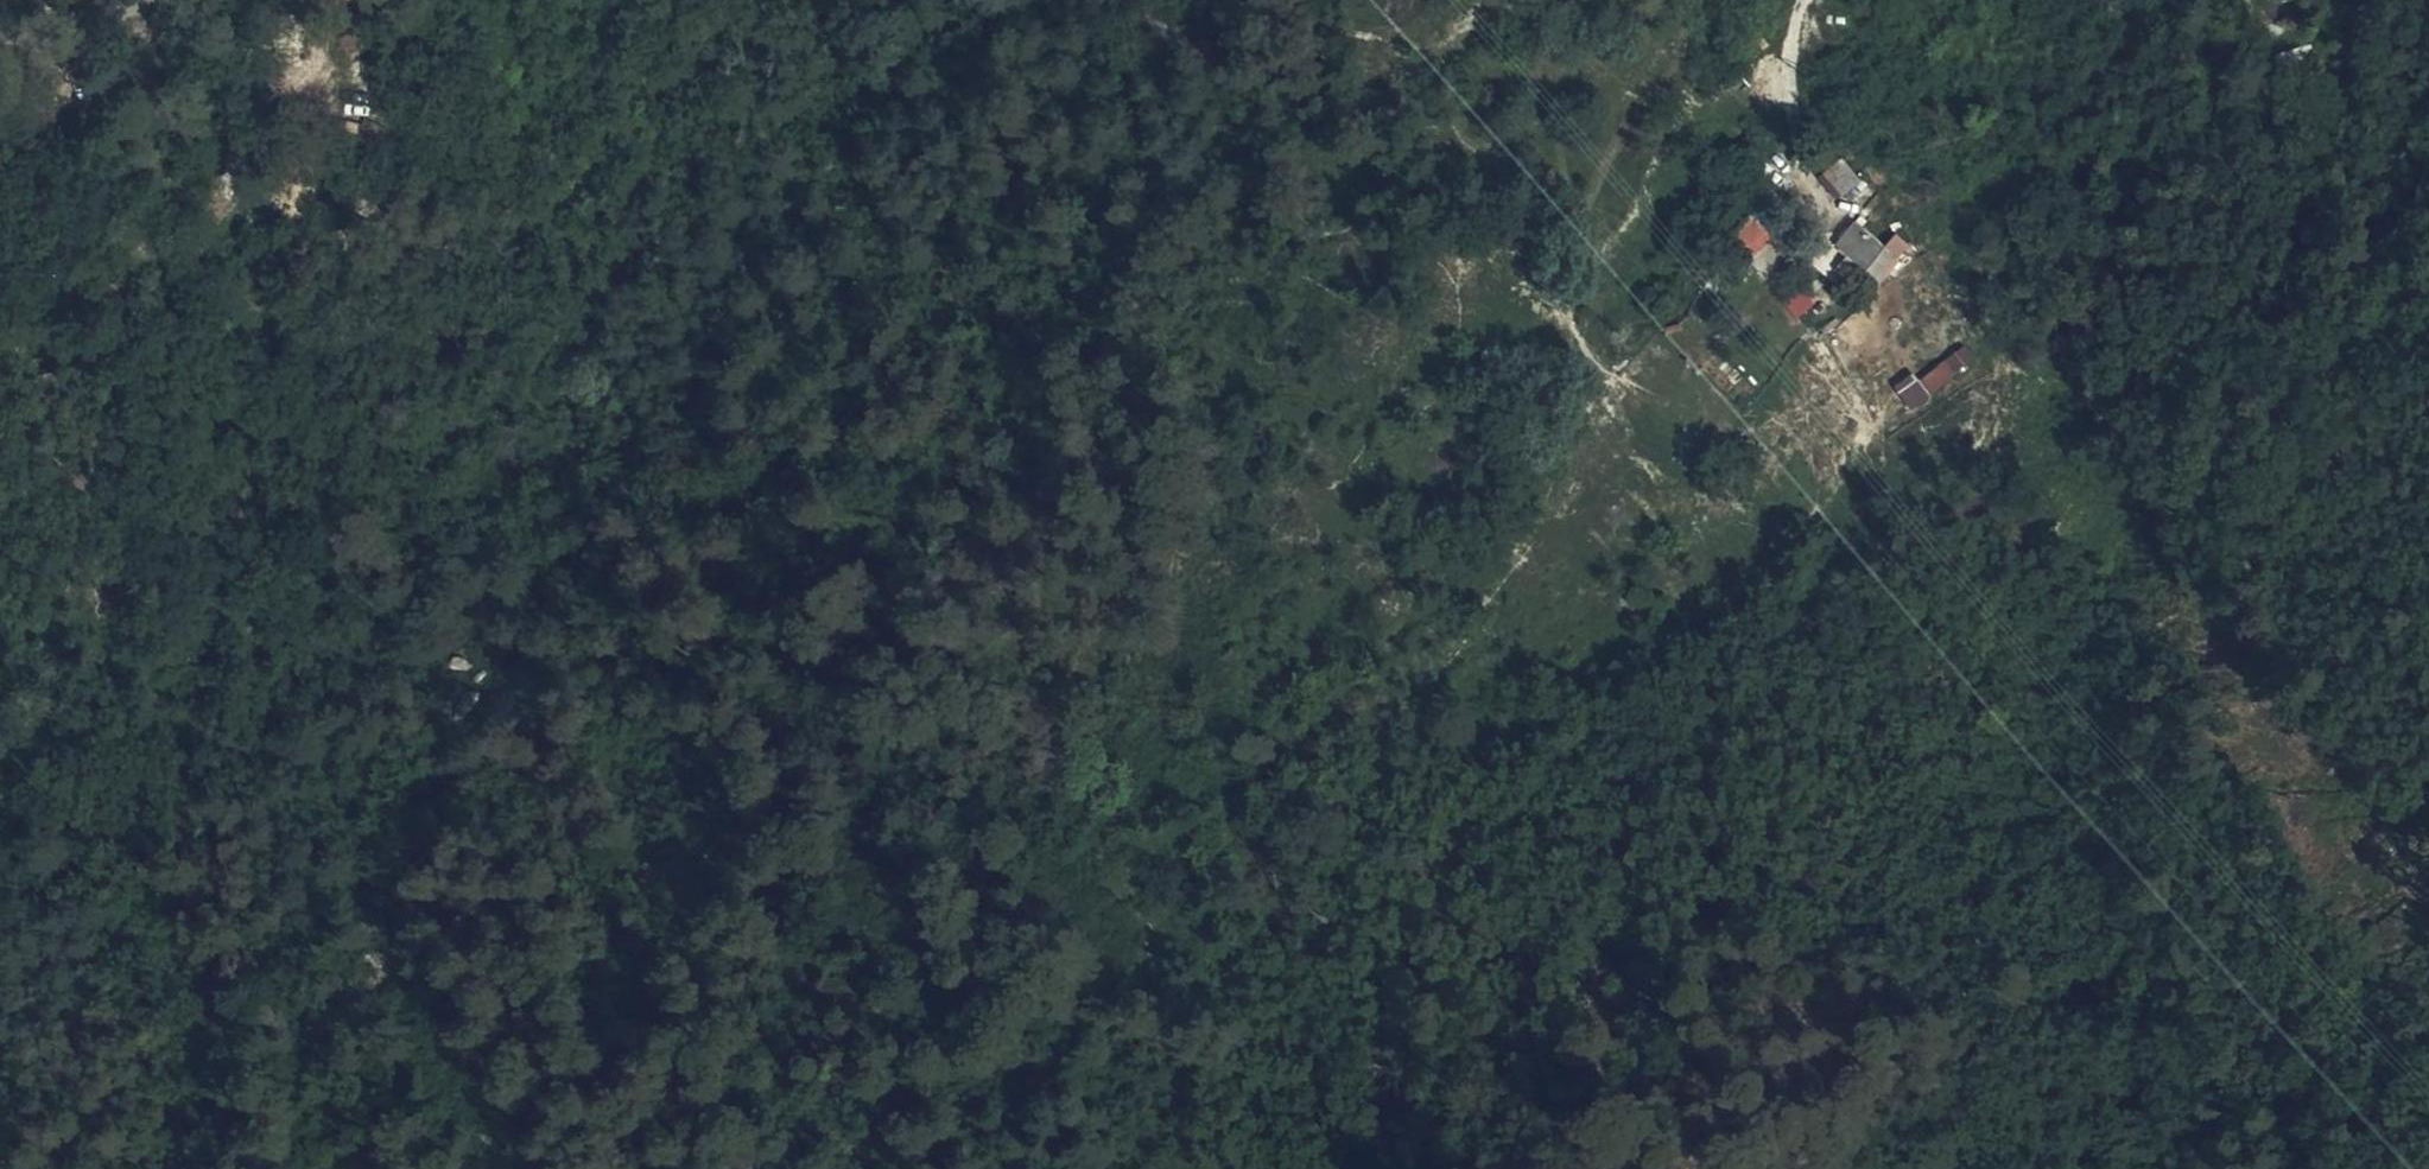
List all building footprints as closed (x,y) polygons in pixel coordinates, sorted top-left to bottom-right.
[(1849,159),(1825,174),(1836,192),(1861,177),(1849,159)] [(1870,258),(1876,251),(1886,237),(1894,228),(1850,193),(1830,219),(1842,229),(1859,241),(1856,246),(1870,258)] [(1769,225),(1741,205),(1725,229),(1752,248),(1769,225)] [(1839,233),(1856,246),(1859,241),(1842,229),(1839,233)] [(1920,378),(1913,369),(1896,383),(1914,406),(1979,355),(1968,340),(1920,378)]
